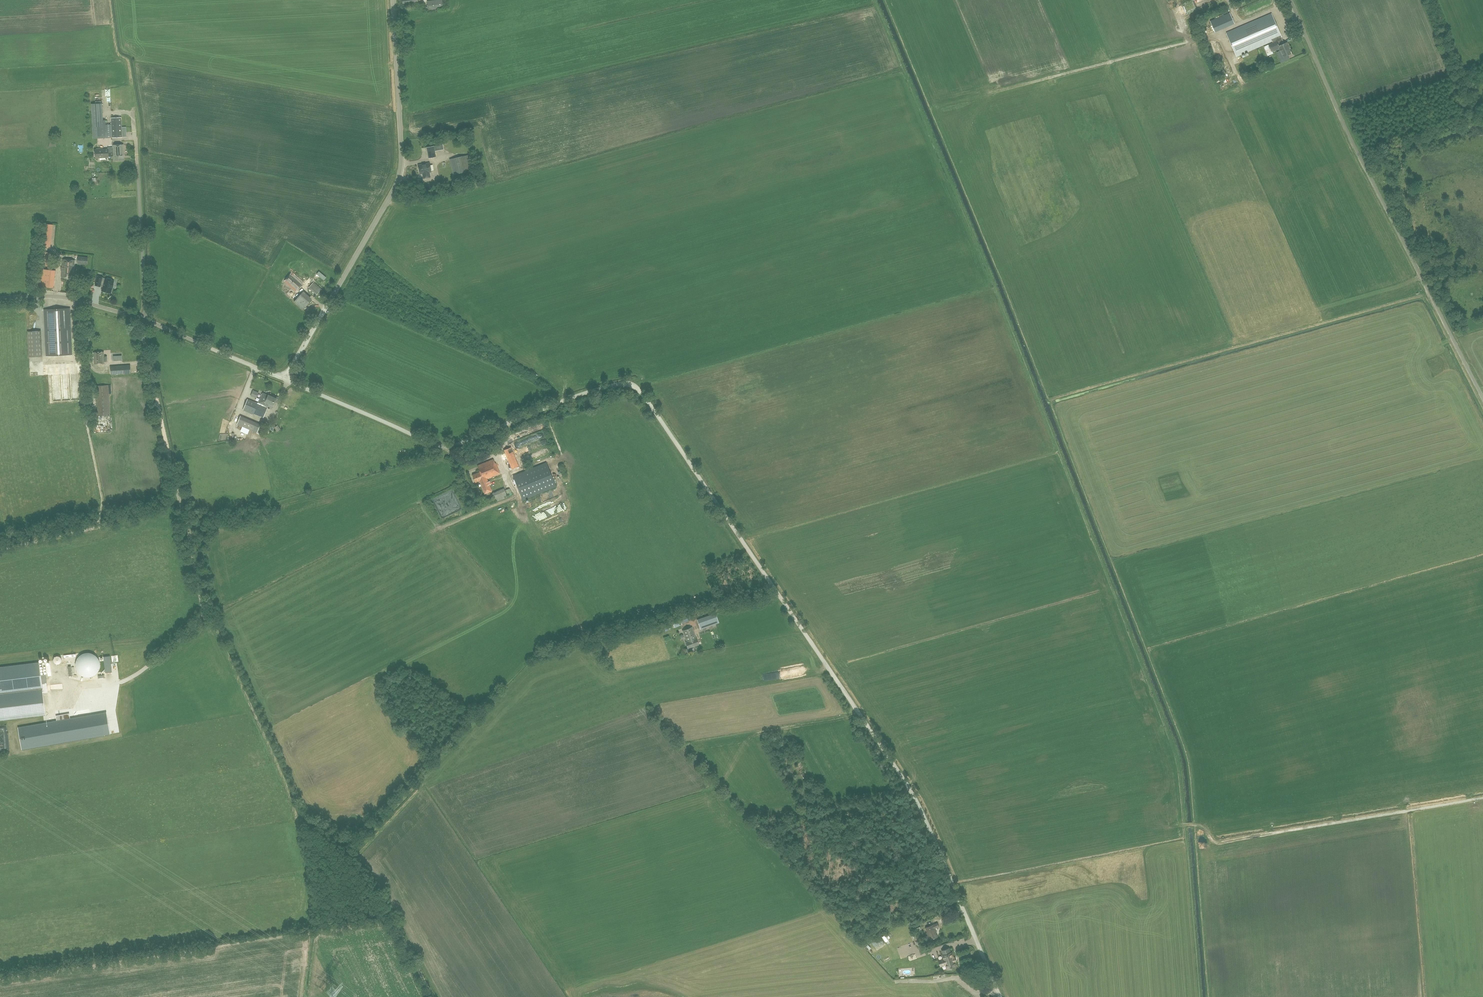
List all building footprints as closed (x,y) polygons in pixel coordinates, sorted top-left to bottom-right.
[(446,8),(445,0),(427,0),(428,10),(446,8)] [(1215,32),(1234,23),(1229,12),(1210,20),(1215,32)] [(1284,44),(1281,37),(1282,37),(1271,14),(1226,33),(1237,56),(1272,41),(1273,42),(1268,44),(1272,52),(1279,49),(1280,51),(1281,51),(1283,57),(1291,54),(1288,48),(1289,47),(1287,42),(1284,44)] [(113,99),(114,110),(119,109),(119,103),(122,103),(122,99),(113,99)] [(103,120),(102,103),(91,104),(92,112),(92,133),(93,138),(106,138),(105,120),(103,120)] [(122,117),(112,117),(112,137),(122,137),(122,117)] [(123,155),(124,155),(123,144),(112,145),(113,147),(111,147),(111,156),(114,156),(114,160),(123,160),(123,155)] [(429,158),(436,157),(435,151),(444,149),(443,144),(426,147),(429,158)] [(95,158),(108,157),(108,156),(111,156),(111,147),(107,148),(107,149),(103,149),(103,148),(99,148),(99,150),(95,150),(95,158)] [(453,174),(472,170),(468,154),(449,159),(453,174)] [(431,172),(429,163),(418,165),(419,172),(420,171),(421,174),(420,174),(420,173),(419,173),(420,174),(422,173),(423,178),(430,177),(429,172),(431,172)] [(50,248),(53,224),(44,223),(42,247),(50,248)] [(53,267),(54,253),(42,251),(40,265),(53,267)] [(73,278),(75,260),(63,259),(61,277),(73,278)] [(53,288),(55,270),(45,269),(43,287),(53,288)] [(296,291),(303,283),(291,273),(284,281),(296,291)] [(113,288),(114,283),(115,279),(98,275),(96,284),(101,286),(101,285),(104,285),(103,290),(104,291),(106,291),(107,291),(111,292),(112,288),(113,288)] [(316,295),(321,289),(313,282),(308,287),(316,295)] [(302,309),(309,301),(301,294),(294,302),(302,309)] [(72,355),(69,308),(44,309),(47,356),(72,355)] [(28,357),(42,356),(40,331),(27,331),(28,357)] [(104,356),(104,351),(93,352),(94,364),(104,363),(104,361),(107,361),(107,356),(104,356)] [(111,374),(131,373),(130,365),(110,366),(111,374)] [(98,416),(110,415),(108,391),(111,391),(111,384),(108,384),(108,385),(96,386),(98,416)] [(268,395),(263,393),(258,404),(247,399),(243,410),(253,414),(253,413),(263,417),(267,408),(269,404),(273,406),(275,402),(276,403),(278,399),(277,397),(273,395),(273,397),(268,395)] [(252,430),(256,421),(245,416),(241,425),(252,430)] [(511,469),(518,466),(511,447),(504,450),(511,469)] [(495,463),(493,459),(477,465),(480,472),(472,475),(475,482),(481,480),(486,491),(490,489),(487,481),(486,479),(500,473),(496,463),(495,463)] [(523,500),(556,486),(546,462),(513,476),(523,500)] [(495,502),(507,497),(505,490),(504,488),(492,493),(495,502)] [(700,630),(719,623),(715,612),(697,619),(700,630)] [(675,627),(682,625),(681,623),(690,620),(689,615),(672,621),(675,627)] [(696,638),(692,627),(683,631),(687,642),(685,642),(688,648),(698,644),(696,638)] [(45,715),(43,693),(48,692),(45,674),(40,675),(39,662),(0,667),(0,720),(45,715)] [(20,729),(23,749),(109,733),(105,713),(20,729)] [(939,927),(937,923),(933,925),(932,925),(926,928),(931,940),(938,937),(935,931),(936,930),(935,928),(939,927)] [(877,934),(870,938),(877,948),(883,944),(877,934)] [(956,966),(952,952),(951,953),(949,948),(942,951),(944,955),(943,955),(944,959),(943,959),(944,964),(946,964),(947,969),(956,966)] [(872,985),(875,991),(887,985),(885,980),(872,985)] [(950,994),(960,987),(956,980),(946,987),(950,994)]
